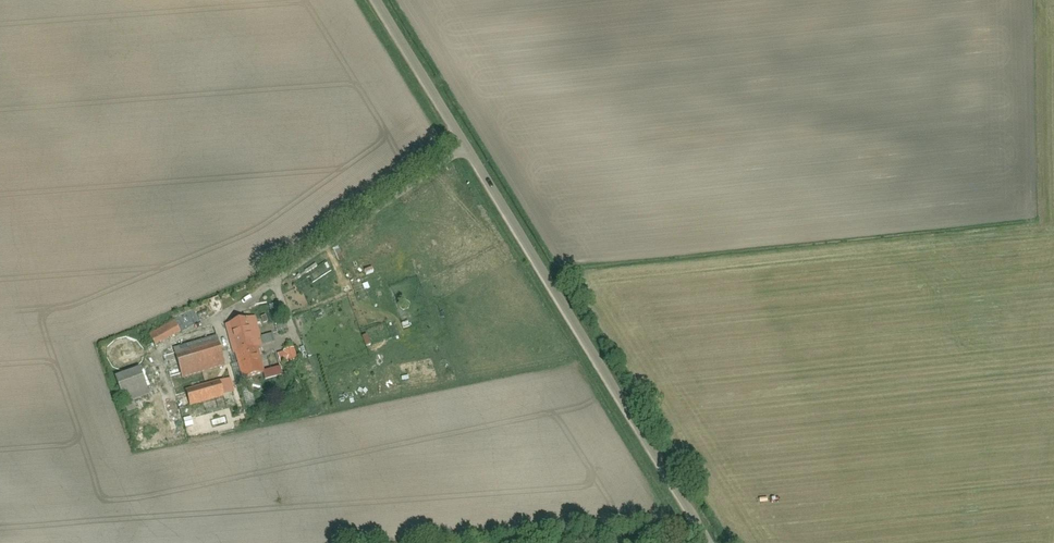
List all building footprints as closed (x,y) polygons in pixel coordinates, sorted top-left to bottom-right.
[(226,324),(242,379),(271,371),(254,316),(226,324)] [(150,336),(155,346),(176,337),(171,326),(150,336)] [(176,348),(184,378),(226,366),(218,337),(176,348)] [(116,380),(125,405),(149,397),(140,372),(116,380)] [(186,388),(191,408),(222,400),(217,380),(186,388)]
